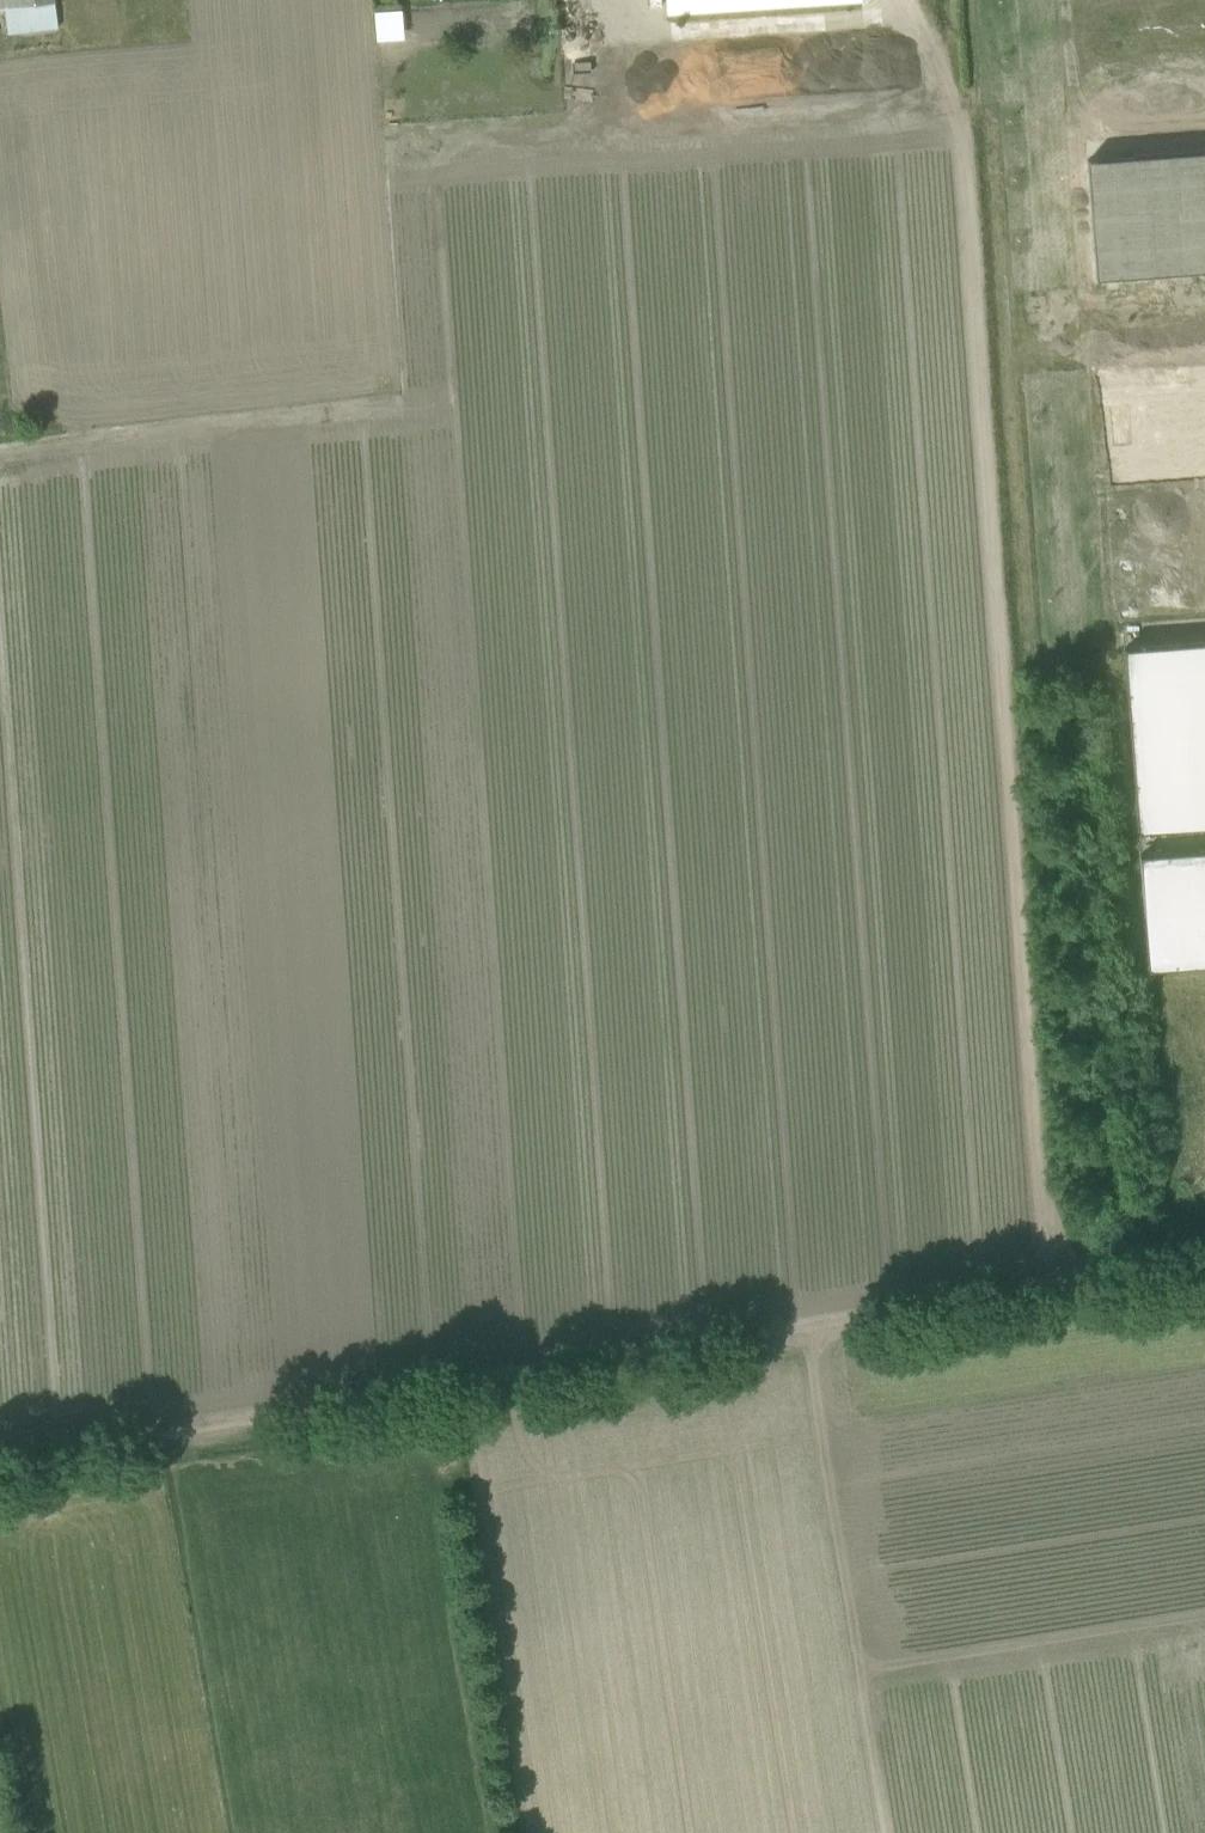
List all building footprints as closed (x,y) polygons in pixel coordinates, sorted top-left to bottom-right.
[(37,237),(12,7),(54,3),(54,0),(0,0),(0,240),(37,237)] [(667,13),(861,0),(666,0),(667,13)] [(1086,160),(1095,280),(1204,271),(1204,151),(1086,160)] [(1103,375),(1111,480),(1204,473),(1204,367),(1103,375)] [(1124,649),(1138,832),(1204,827),(1204,643),(1124,649)] [(1139,855),(1148,970),(1204,966),(1204,850),(1139,855)]
